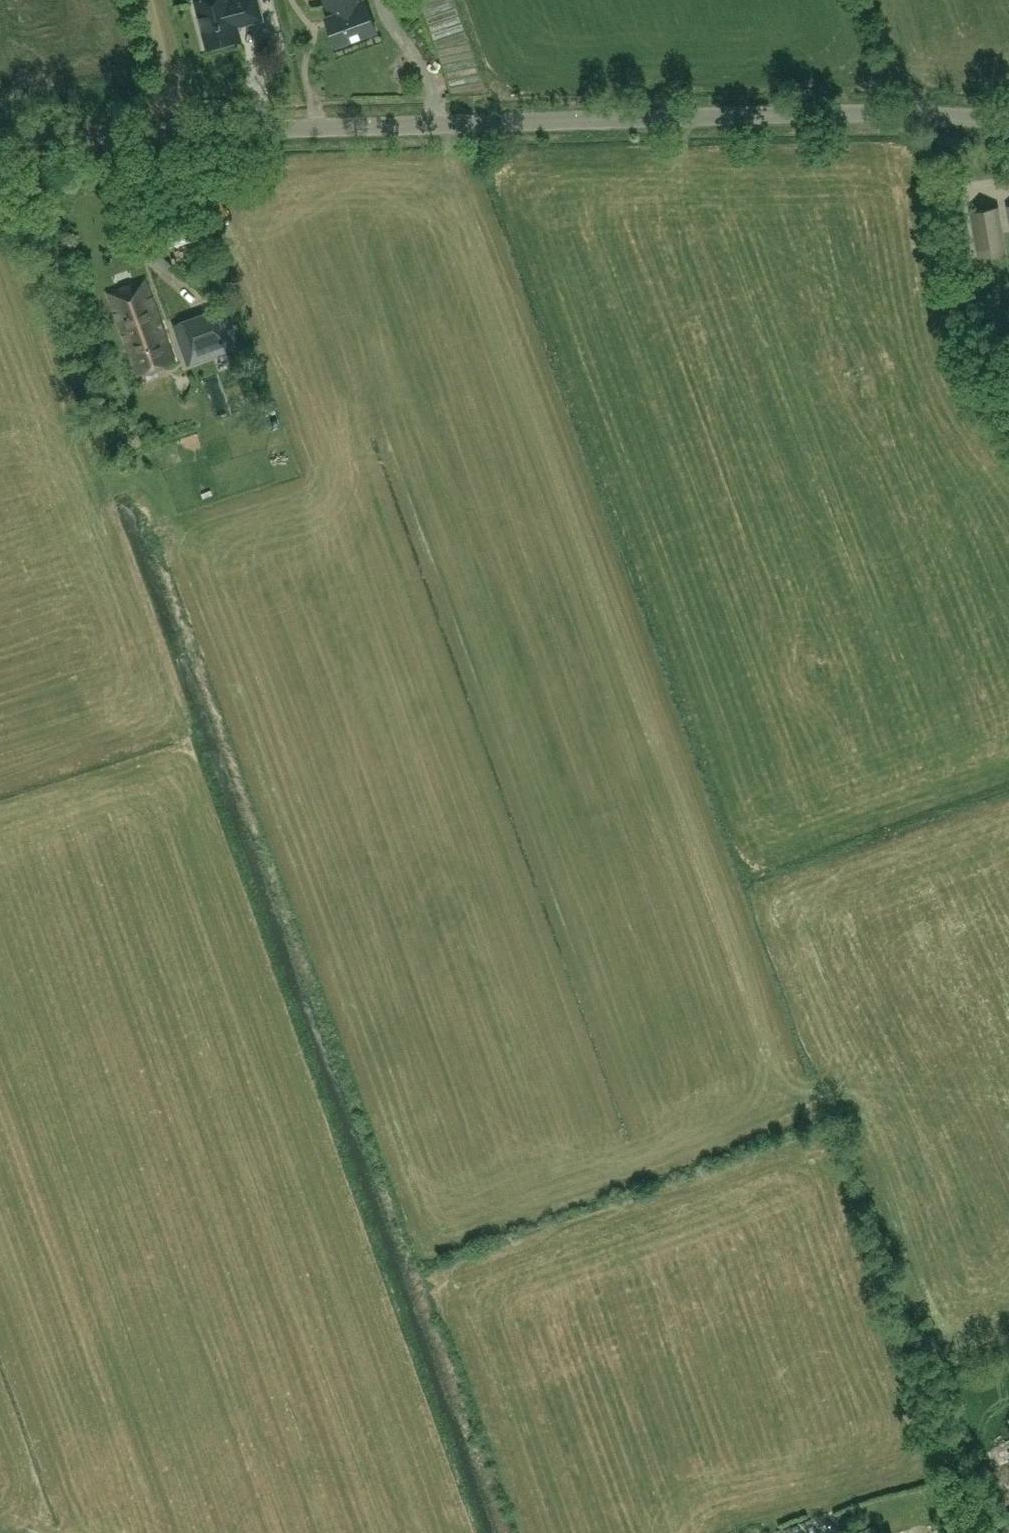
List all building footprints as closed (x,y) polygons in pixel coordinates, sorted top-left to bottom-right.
[(208,47),(239,39),(234,22),(240,21),(241,24),(261,19),(256,0),(204,0),(196,2),(208,47)] [(328,17),(325,18),(335,46),(376,31),(365,1),(364,1),(364,0),(322,0),(328,17)] [(1007,252),(1000,207),(972,211),(979,256),(1007,252)] [(138,374),(174,360),(145,280),(108,294),(138,374)] [(174,317),(188,355),(234,338),(219,300),(174,317)] [(912,1532),(928,1532),(925,1523),(910,1528),(912,1532)]
